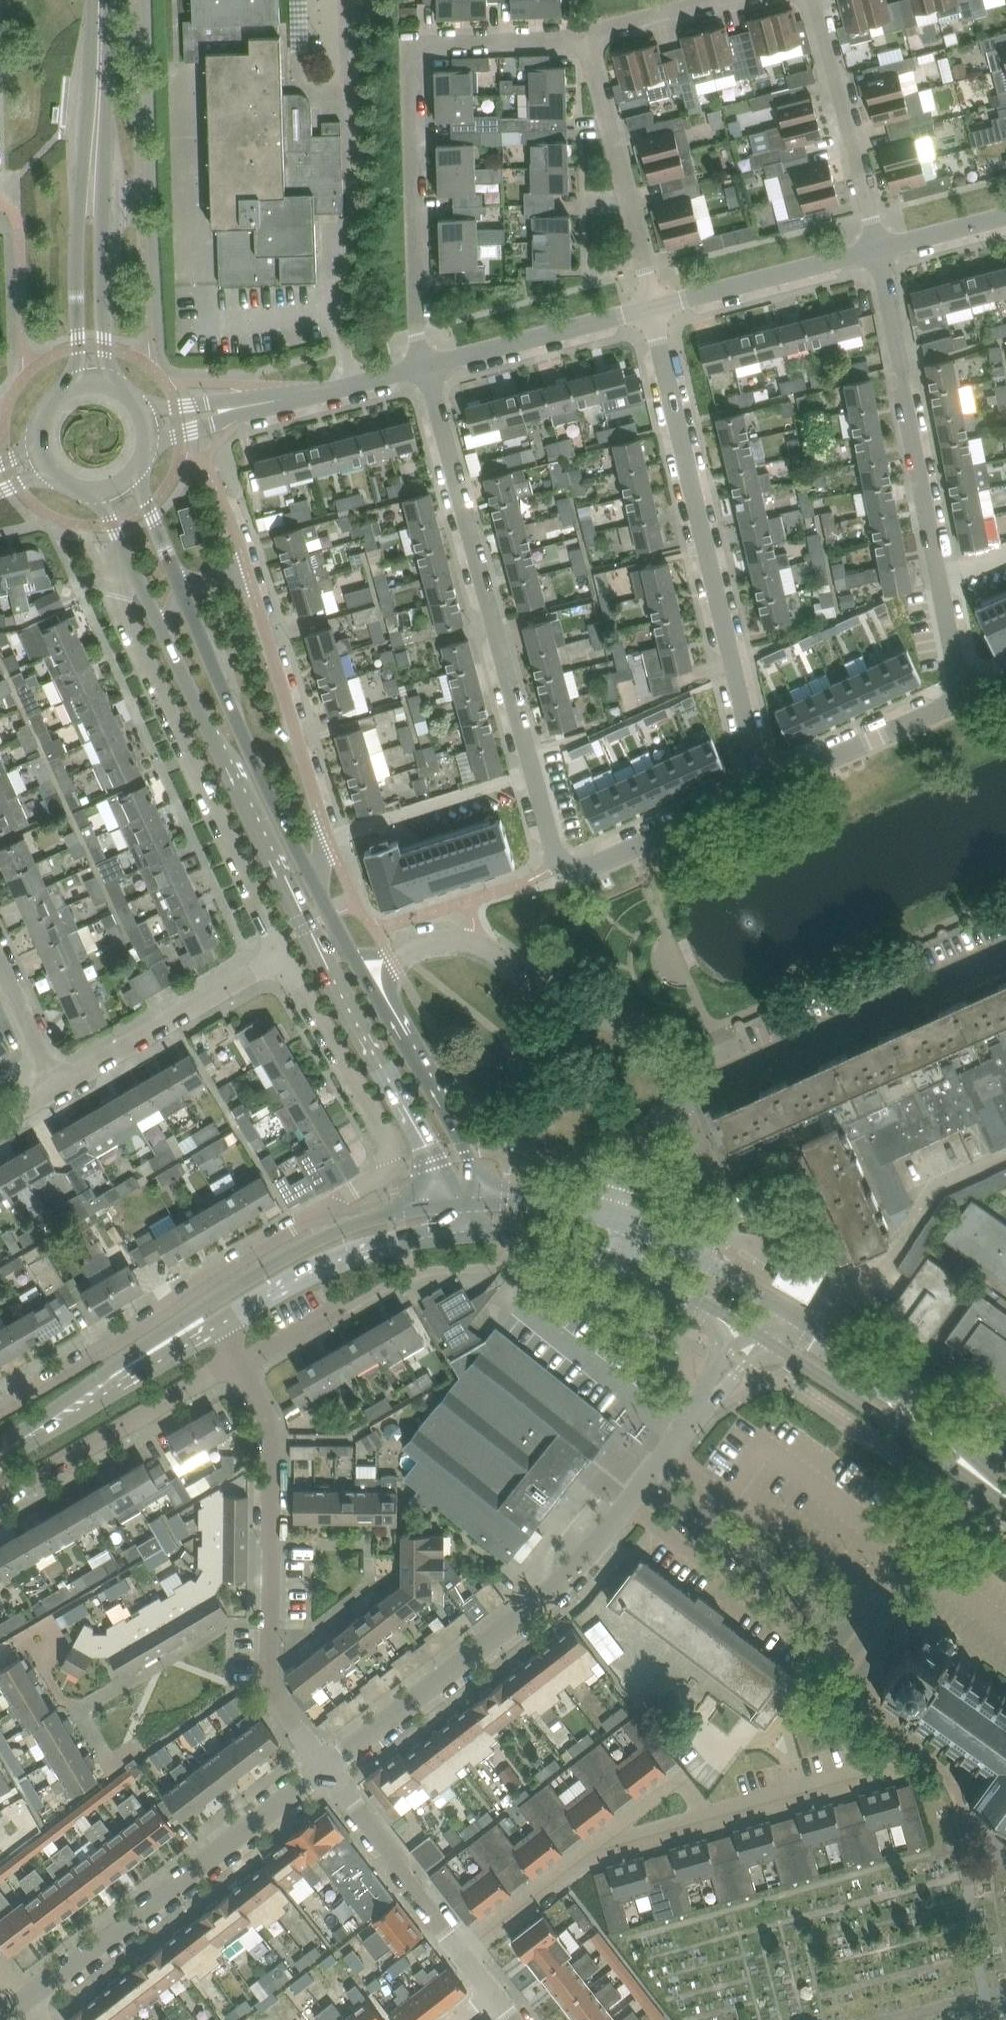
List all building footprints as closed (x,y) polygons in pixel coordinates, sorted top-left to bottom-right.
[(344,213),(341,121),(323,122),(323,135),(313,135),(312,108),(312,105),(310,102),(309,99),(306,96),(303,95),(300,94),(296,93),(283,94),(281,36),(279,36),(279,22),(281,22),(280,0),(193,0),(194,23),(185,23),(186,61),(208,61),(213,227),(219,227),(221,284),(318,281),(315,209),(336,208),(336,213),(344,213)] [(425,4),(437,3),(438,18),(455,18),(463,17),(463,15),(462,0),(425,0),(425,4)] [(463,15),(463,17),(470,17),(488,17),(488,2),(499,1),(499,0),(462,0),(463,15)] [(499,1),(500,1),(512,1),(512,16),(530,15),(537,15),(537,13),(537,0),(499,0),(499,1)] [(537,13),(537,15),(545,15),(562,14),(562,0),(537,0),(537,13)] [(846,25),(838,27),(844,52),(853,49),(848,31),(869,26),(863,0),(840,0),(846,25)] [(869,26),(883,22),(885,32),(906,27),(899,0),(888,3),(887,0),(863,0),(869,26)] [(935,0),(899,0),(906,27),(919,24),(917,14),(937,8),(935,0)] [(971,0),(935,0),(937,8),(940,22),(962,16),(963,21),(975,18),(973,9),(971,0)] [(975,18),(988,15),(984,0),(971,0),(975,18)] [(813,51),(806,24),(798,26),(794,8),(786,10),(785,6),(770,10),(780,49),(802,43),(805,53),(813,51)] [(780,49),(770,10),(756,13),(757,17),(749,19),(754,38),(742,41),(751,76),(766,72),(761,54),(780,49)] [(751,76),(742,41),(731,44),(726,25),(703,31),(713,66),(716,78),(735,73),(737,80),(751,76)] [(716,78),(713,66),(703,31),(700,32),(699,29),(687,32),(688,35),(682,37),(687,54),(674,58),(682,89),(683,88),(690,114),(704,110),(697,83),(716,78)] [(980,39),(983,51),(988,50),(993,71),(1005,68),(1005,32),(980,39)] [(659,43),(636,49),(645,84),(646,83),(650,100),(679,93),(678,90),(682,89),(674,58),(663,60),(659,43)] [(645,84),(636,49),(615,54),(622,83),(614,85),(618,101),(627,99),(624,89),(645,84)] [(551,67),(550,55),(520,56),(521,68),(529,68),(529,84),(514,84),(514,79),(501,79),(502,93),(529,92),(567,91),(566,66),(551,67)] [(435,70),(436,88),(436,95),(473,94),(472,70),(490,69),(490,56),(453,57),(453,70),(435,70)] [(905,94),(899,73),(916,69),(913,57),(880,65),(882,76),(865,81),(865,83),(860,84),(865,102),(870,100),(870,103),(905,94)] [(790,88),(805,84),(817,81),(814,68),(787,75),(790,88)] [(553,117),(567,116),(567,91),(529,92),(530,114),(502,115),(502,130),(523,130),(553,129),(553,117)] [(818,116),(812,94),(782,102),(779,91),(751,98),(754,110),(778,104),(783,125),(818,116)] [(932,109),(925,111),(920,91),(905,94),(870,103),(876,125),(894,121),(896,131),(935,121),(932,109)] [(474,115),(473,94),(436,95),(437,121),(452,120),(452,132),(502,130),(502,115),(474,115)] [(998,105),(1001,117),(1005,121),(1005,103),(1002,104),(998,105)] [(655,122),(652,110),(626,117),(629,129),(655,122)] [(682,151),(676,130),(691,126),(688,114),(673,117),(676,128),(638,139),(639,143),(633,145),(638,162),(682,151)] [(770,148),(752,153),(755,168),(765,165),(809,154),(806,143),(824,138),(818,116),(783,125),(765,129),(770,148)] [(917,139),(938,134),(935,121),(896,131),(899,142),(882,147),(887,169),(922,160),(917,139)] [(553,141),(553,129),(523,130),(523,143),(531,142),(532,166),(569,165),(568,140),(553,141)] [(476,168),(475,145),(483,145),(482,131),(452,132),(452,144),(437,145),(438,169),(476,168)] [(687,172),(682,151),(638,162),(643,180),(648,178),(650,183),(670,177),(673,188),(673,189),(697,182),(694,170),(687,172)] [(812,165),(809,154),(765,165),(768,177),(778,175),(784,196),(799,192),(835,182),(829,160),(812,165)] [(927,180),(922,160),(887,169),(893,191),(920,184),(923,196),(954,188),(950,174),(927,180)] [(570,191),(569,173),(569,165),(532,166),(532,192),(525,192),(525,204),(555,203),(555,191),(570,191)] [(476,183),(504,182),(504,167),(476,168),(438,169),(439,195),(454,195),(454,206),(483,205),(482,194),(476,194),(476,183)] [(701,194),(697,182),(673,189),(673,188),(670,189),(673,200),(656,205),(657,209),(652,210),(656,228),(696,218),(691,197),(701,194)] [(821,210),(841,205),(835,182),(799,192),(784,196),(789,217),(779,219),(782,232),(824,221),(821,210)] [(739,183),(725,187),(730,207),(744,203),(739,183)] [(556,215),(555,203),(525,204),(526,216),(533,216),(534,241),(571,240),(571,215),(556,215)] [(477,229),(477,218),(481,218),(481,212),(487,212),(487,205),(483,205),(454,206),(455,218),(440,219),(440,244),(477,243),(477,244),(506,243),(505,228),(477,229)] [(701,237),(696,218),(656,228),(661,246),(666,245),(668,249),(695,242),(698,253),(725,246),(722,232),(701,237)] [(759,238),(755,224),(735,229),(738,243),(759,238)] [(572,265),(572,247),(571,240),(534,241),(535,265),(527,265),(527,278),(557,277),(557,265),(572,265)] [(478,267),(477,244),(477,243),(440,244),(441,269),(456,269),(456,281),(486,280),(486,267),(478,267)] [(989,271),(996,296),(1005,293),(1005,266),(989,271)] [(989,271),(964,277),(971,302),(972,302),(974,312),(997,306),(995,296),(996,296),(989,271)] [(971,302),(964,277),(939,284),(946,309),(971,302)] [(946,309),(939,284),(926,287),(923,284),(915,286),(915,290),(912,291),(915,301),(909,302),(914,324),(919,323),(917,316),(946,309)] [(857,306),(831,313),(838,338),(863,332),(857,306)] [(838,338),(831,313),(805,319),(812,345),(838,338)] [(812,345),(805,319),(779,326),(786,351),(812,345)] [(1004,324),(991,327),(994,338),(1005,335),(1005,332),(1004,324)] [(786,351),(779,326),(754,332),(760,358),(786,351)] [(760,358),(754,332),(728,339),(734,364),(760,358)] [(953,337),(951,338),(953,343),(955,343),(957,348),(969,345),(966,334),(952,337),(953,337)] [(952,335),(923,343),(927,356),(957,348),(955,343),(953,343),(951,338),(953,337),(952,337),(952,335)] [(734,364),(728,339),(702,345),(708,370),(734,364)] [(989,347),(992,362),(1003,360),(1001,345),(989,347)] [(958,385),(953,359),(928,364),(933,390),(958,385)] [(868,360),(848,365),(850,376),(871,371),(868,360)] [(850,376),(848,365),(832,368),(835,380),(850,376)] [(622,366),(596,373),(603,398),(628,392),(631,402),(643,399),(637,374),(624,377),(622,366)] [(810,375),(813,385),(822,383),(819,372),(810,375)] [(603,398),(596,373),(571,379),(578,405),(603,398)] [(806,375),(793,379),(796,390),(809,387),(806,375)] [(578,405),(571,379),(545,386),(552,411),(555,424),(581,417),(578,405)] [(796,390),(793,379),(781,382),(783,393),(796,390)] [(871,380),(846,385),(851,411),(877,406),(871,380)] [(996,385),(999,398),(1005,397),(1005,384),(996,385)] [(963,411),(958,385),(933,390),(938,416),(963,411)] [(552,411),(545,386),(519,393),(526,418),(552,411)] [(755,389),(748,391),(741,392),(744,403),(758,400),(755,389)] [(744,403),(741,392),(729,395),(732,406),(744,403)] [(526,418),(519,393),(494,399),(504,438),(530,431),(526,418)] [(475,431),(464,434),(468,447),(504,438),(494,399),(468,406),(475,431)] [(793,399),(781,401),(784,416),(796,414),(793,399)] [(882,432),(877,406),(851,411),(856,437),(882,432)] [(813,408),(801,410),(804,423),(815,420),(813,408)] [(968,437),(963,411),(938,416),(943,442),(968,437)] [(744,412),(719,418),(725,444),(750,438),(744,412)] [(818,433),(815,420),(804,423),(806,435),(818,433)] [(410,421),(385,427),(391,453),(417,447),(410,421)] [(635,421),(623,424),(608,427),(609,432),(612,432),(614,437),(637,432),(635,421)] [(391,453),(385,427),(359,434),(366,460),(391,453)] [(609,432),(608,427),(599,429),(601,440),(614,437),(612,432),(609,432)] [(887,458),(882,432),(856,437),(861,463),(887,458)] [(366,460),(359,434),(334,441),(340,466),(366,460)] [(572,437),(558,440),(560,446),(563,445),(565,451),(575,448),(572,437)] [(800,437),(789,439),(792,451),(803,449),(800,437)] [(973,463),(968,437),(943,442),(948,468),(973,463)] [(756,464),(750,438),(725,444),(730,470),(756,464)] [(640,439),(615,445),(621,471),(646,465),(640,439)] [(560,446),(558,440),(547,444),(550,455),(565,451),(563,445),(560,446)] [(340,466),(334,441),(308,447),(315,473),(340,466)] [(315,473),(308,447),(283,454),(289,480),(315,473)] [(806,462),(803,449),(792,451),(794,464),(806,462)] [(521,451),(508,455),(511,466),(524,463),(521,451)] [(289,480),(283,454),(257,461),(264,486),(289,480)] [(511,466),(508,455),(483,461),(485,472),(511,466)] [(826,471),(823,458),(811,461),(814,473),(826,471)] [(892,484),(887,458),(861,463),(866,489),(892,484)] [(573,482),(570,470),(564,471),(561,459),(550,462),(556,488),(573,483),(573,482)] [(973,463),(948,468),(953,494),(978,489),(990,487),(985,461),(973,463)] [(770,471),(758,474),(756,464),(730,470),(736,495),(761,489),(773,486),(770,471)] [(652,491),(646,465),(621,471),(627,497),(652,491)] [(584,479),(581,467),(570,470),(573,482),(584,479)] [(535,494),(531,478),(526,479),(524,470),(487,479),(494,505),(518,498),(535,494)] [(828,484),(826,471),(814,473),(817,486),(828,484)] [(383,499),(377,475),(371,476),(377,500),(383,499)] [(415,490),(412,479),(397,483),(400,494),(415,490)] [(573,482),(573,483),(576,495),(587,492),(584,479),(573,482)] [(400,494),(397,483),(387,485),(390,496),(400,494)] [(897,510),(892,484),(866,489),(871,515),(897,510)] [(811,487),(799,490),(802,504),(808,503),(808,500),(813,499),(811,487)] [(767,515),(761,489),(736,495),(742,520),(767,515)] [(983,515),(981,505),(978,489),(953,494),(958,520),(983,515)] [(362,491),(347,495),(350,506),(365,502),(362,491)] [(658,517),(652,491),(627,497),(633,522),(658,517)] [(430,493),(406,500),(412,525),(437,519),(430,493)] [(351,512),(350,506),(347,495),(337,498),(341,514),(351,512)] [(570,496),(559,499),(562,511),(573,508),(570,496)] [(301,520),(313,516),(308,497),(296,501),(298,509),(301,520)] [(525,524),(518,498),(494,505),(501,530),(525,524)] [(802,504),(805,516),(816,513),(813,499),(808,500),(808,503),(802,504)] [(206,540),(195,503),(180,508),(187,531),(183,533),(187,546),(206,540)] [(576,521),(573,508),(562,511),(565,524),(576,521)] [(285,512),(267,517),(270,528),(301,520),(298,509),(285,513),(285,512)] [(834,510),(822,512),(825,524),(836,522),(834,510)] [(902,536),(897,510),(871,515),(876,541),(902,536)] [(344,530),(355,527),(352,513),(340,516),(344,530)] [(773,541),(767,515),(742,520),(748,547),(773,541)] [(988,541),(985,526),(983,515),(958,520),(963,546),(988,541)] [(597,529),(594,517),(582,520),(585,532),(597,529)] [(664,542),(658,517),(633,522),(639,548),(664,542)] [(444,545),(437,519),(412,525),(419,551),(444,545)] [(376,534),(372,522),(361,525),(365,537),(376,534)] [(836,522),(825,524),(827,538),(839,536),(836,522)] [(310,552),(306,540),(319,536),(316,523),(277,535),(284,559),(310,552)] [(532,550),(525,524),(501,530),(507,556),(532,550)] [(600,542),(597,529),(585,532),(589,545),(600,542)] [(379,546),(376,534),(365,537),(368,549),(379,546)] [(906,560),(902,536),(876,541),(881,565),(906,560)] [(821,539),(810,541),(812,554),(824,552),(821,539)] [(788,552),(776,555),(773,541),(748,547),(754,573),(779,567),(779,568),(791,565),(788,552)] [(450,570),(444,545),(419,551),(426,577),(450,570)] [(583,546),(572,549),(575,562),(586,559),(583,546)] [(47,575),(43,557),(42,555),(40,552),(37,551),(34,550),(31,550),(28,551),(28,550),(18,553),(18,552),(15,552),(15,553),(4,556),(10,583),(11,592),(18,622),(22,621),(64,602),(59,591),(30,605),(26,579),(47,575)] [(539,575),(538,574),(532,550),(507,556),(514,582),(539,575)] [(362,551),(351,554),(355,569),(361,567),(360,564),(366,562),(362,551)] [(331,574),(327,561),(313,565),(310,552),(284,559),(292,585),(331,574)] [(824,552),(812,554),(815,567),(826,564),(824,552)] [(4,556),(0,557),(0,595),(11,592),(10,583),(4,556)] [(589,571),(586,559),(575,562),(578,574),(589,571)] [(912,588),(906,560),(881,565),(881,566),(866,569),(869,581),(883,579),(886,593),(912,588)] [(844,561),(833,563),(835,577),(841,575),(841,573),(846,572),(844,561)] [(668,563),(643,569),(649,595),(674,589),(668,563)] [(785,593),(779,568),(779,567),(754,573),(760,599),(785,593)] [(457,596),(450,570),(426,577),(432,603),(457,596)] [(386,571),(375,574),(379,589),(390,586),(386,571)] [(849,586),(846,572),(841,573),(841,575),(835,577),(838,589),(849,586)] [(325,604),(321,591),(334,587),(331,574),(292,585),(296,599),(294,600),(292,602),(294,609),(297,610),(299,609),(300,612),(325,604)] [(545,600),(539,575),(514,582),(521,607),(545,601),(545,600)] [(350,606),(375,599),(372,585),(346,592),(350,606)] [(397,612),(393,597),(390,586),(379,589),(386,614),(397,612)] [(681,615),(674,589),(649,595),(655,621),(681,615)] [(823,606),(816,608),(818,619),(837,615),(832,590),(820,592),(823,606)] [(615,603),(612,591),(600,594),(604,606),(615,603)] [(790,619),(785,593),(760,599),(765,625),(790,619)] [(975,607),(995,650),(1005,645),(1005,593),(975,607)] [(432,603),(439,628),(464,622),(457,596),(432,603)] [(885,601),(874,606),(878,614),(889,609),(885,601)] [(618,616),(615,603),(604,606),(607,619),(618,616)] [(377,604),(354,611),(358,623),(369,620),(375,642),(387,639),(377,604)] [(0,613),(0,625),(9,624),(7,612),(0,613)] [(44,656),(81,640),(76,629),(77,628),(76,627),(81,624),(77,615),(71,618),(70,617),(62,621),(58,613),(28,626),(29,628),(31,627),(44,656)] [(859,613),(847,618),(851,626),(862,621),(859,613)] [(687,641),(681,615),(655,621),(661,647),(687,641)] [(847,618),(836,624),(840,631),(851,626),(847,618)] [(604,633),(601,620),(590,623),(593,636),(604,633)] [(557,647),(551,621),(526,628),(533,653),(557,647)] [(332,628),(331,628),(307,635),(314,660),(339,652),(353,648),(349,636),(336,640),(332,628)] [(406,642),(402,629),(391,631),(395,645),(406,642)] [(821,630),(810,635),(814,643),(825,638),(821,630)] [(6,631),(0,632),(0,646),(10,641),(6,631)] [(608,645),(604,633),(593,636),(596,648),(608,645)] [(810,635),(799,640),(803,648),(814,643),(810,635)] [(91,661),(81,640),(44,656),(54,677),(91,661)] [(468,640),(444,646),(443,647),(450,672),(475,666),(468,640)] [(693,667),(687,641),(661,647),(644,651),(650,677),(693,667)] [(627,654),(624,642),(613,644),(616,657),(627,654)] [(785,646),(773,652),(777,659),(788,654),(785,646)] [(382,651),(386,665),(398,662),(394,647),(382,651)] [(564,672),(557,647),(533,653),(540,679),(564,672)] [(396,651),(400,665),(411,662),(407,648),(396,651)] [(907,649),(888,658),(902,689),(922,680),(907,649)] [(347,678),(339,652),(314,660),(322,686),(347,678)] [(773,652),(762,657),(766,664),(777,659),(773,652)] [(5,657),(11,671),(22,666),(16,653),(5,657)] [(633,666),(631,667),(627,654),(616,657),(619,670),(614,671),(617,682),(635,678),(633,666)] [(888,658),(869,666),(884,698),(902,689),(888,658)] [(101,683),(91,661),(54,677),(64,700),(101,683)] [(482,691),(475,666),(450,672),(457,698),(482,691)] [(869,666),(851,675),(865,706),(884,698),(869,666)] [(24,670),(13,675),(19,688),(24,685),(23,683),(29,681),(24,670)] [(617,683),(617,682),(614,671),(603,674),(606,686),(617,683)] [(571,698),(564,672),(540,679),(546,705),(571,698)] [(347,678),(322,686),(330,711),(355,704),(358,713),(370,709),(360,675),(347,678)] [(851,675),(832,683),(847,715),(865,706),(851,675)] [(0,681),(0,690),(3,695),(8,693),(7,691),(13,688),(8,677),(0,681)] [(386,680),(389,693),(401,690),(397,677),(386,680)] [(24,699),(34,694),(29,681),(23,683),(24,685),(19,688),(24,699)] [(111,705),(101,683),(64,700),(74,721),(86,716),(111,705)] [(620,696),(617,683),(606,686),(609,699),(620,696)] [(832,683),(814,692),(828,723),(847,715),(832,683)] [(19,701),(13,688),(7,691),(8,693),(3,695),(8,706),(19,701)] [(488,717),(482,691),(457,698),(463,724),(488,717)] [(814,692),(795,700),(810,732),(828,723),(814,692)] [(409,696),(413,710),(424,707),(420,693),(409,696)] [(693,695),(682,700),(685,708),(697,702),(693,695)] [(578,724),(571,698),(546,705),(553,730),(578,724)] [(795,700),(776,709),(790,741),(810,732),(795,700)] [(121,712),(115,715),(111,705),(86,716),(97,738),(121,727),(121,726),(126,724),(121,712)] [(427,718),(424,707),(413,710),(416,721),(427,718)] [(666,707),(655,712),(658,720),(670,715),(666,707)] [(42,710),(31,715),(40,734),(45,732),(44,729),(49,727),(42,710)] [(655,712),(644,717),(647,725),(658,720),(655,712)] [(370,753),(363,730),(378,726),(375,714),(340,724),(343,733),(337,735),(345,760),(370,753)] [(495,742),(488,717),(463,724),(470,748),(495,742)] [(29,723),(17,728),(23,741),(29,739),(27,737),(33,734),(29,723)] [(629,724),(618,729),(621,736),(632,731),(629,724)] [(414,737),(411,725),(399,728),(402,740),(414,737)] [(55,740),(49,727),(44,729),(45,732),(40,734),(44,745),(55,740)] [(131,748),(121,727),(97,738),(106,758),(106,759),(131,748)] [(618,729),(607,734),(610,742),(621,736),(618,729)] [(39,747),(33,734),(27,737),(29,739),(23,741),(28,752),(39,747)] [(417,749),(414,737),(402,740),(406,752),(417,749)] [(712,737),(693,746),(707,778),(726,769),(712,737)] [(61,753),(55,740),(44,745),(50,757),(61,753)] [(592,740),(580,745),(584,753),(595,748),(592,740)] [(502,768),(495,742),(470,748),(477,775),(502,768)] [(0,745),(0,774),(11,769),(0,744),(0,745)] [(434,744),(423,747),(427,761),(432,760),(431,757),(437,755),(434,744)] [(580,745),(569,751),(573,758),(584,753),(580,745)] [(693,746),(674,755),(688,786),(707,778),(693,746)] [(141,770),(137,761),(138,761),(136,758),(136,759),(131,748),(106,759),(106,758),(94,764),(105,787),(141,770)] [(69,771),(65,761),(61,753),(50,757),(60,779),(65,777),(64,774),(69,771)] [(377,778),(370,753),(345,760),(352,786),(377,778)] [(441,769),(437,755),(431,757),(432,760),(427,761),(430,772),(441,769)] [(674,755),(655,763),(670,794),(688,786),(674,755)] [(655,763),(637,771),(651,803),(670,794),(655,763)] [(49,768),(38,773),(44,787),(49,784),(48,781),(54,779),(49,768)] [(11,769),(0,774),(0,803),(21,794),(22,793),(11,769)] [(83,802),(76,785),(69,771),(64,774),(65,777),(60,779),(73,807),(83,802)] [(637,771),(618,780),(632,811),(651,803),(637,771)] [(429,790),(425,776),(413,780),(417,794),(429,790)] [(385,804),(377,778),(352,786),(360,811),(385,804)] [(60,792),(54,779),(48,781),(49,784),(44,787),(48,797),(60,792)] [(618,780),(600,788),(614,820),(632,811),(618,780)] [(158,808),(153,799),(155,798),(153,796),(152,796),(147,785),(125,795),(123,790),(108,797),(121,825),(158,808)] [(600,788),(580,797),(594,829),(614,820),(600,788)] [(0,803),(0,831),(17,823),(19,828),(33,822),(21,794),(0,803)] [(168,830),(158,808),(121,825),(131,847),(168,830)] [(374,847),(366,850),(383,906),(386,905),(397,902),(416,896),(416,894),(439,887),(439,885),(438,885),(437,881),(447,879),(448,882),(447,883),(448,884),(486,872),(485,871),(484,867),(495,863),(496,867),(496,869),(516,863),(502,818),(402,849),(399,839),(391,842),(389,835),(371,840),(374,847)] [(93,823),(82,828),(88,841),(94,839),(93,837),(98,834),(93,823)] [(168,830),(131,847),(142,869),(178,852),(168,830)] [(77,831),(66,836),(72,849),(78,846),(77,844),(82,841),(77,831)] [(109,857),(104,847),(98,834),(93,837),(94,839),(88,841),(93,852),(98,862),(109,857)] [(34,862),(24,839),(0,850),(10,873),(35,863),(34,862)] [(88,855),(82,841),(77,844),(78,846),(72,849),(77,859),(88,855)] [(188,874),(178,852),(142,869),(151,890),(162,885),(188,874)] [(45,886),(40,874),(54,868),(48,856),(34,862),(35,863),(10,873),(21,898),(45,886)] [(114,869),(109,857),(98,862),(103,874),(109,887),(115,885),(113,882),(118,879),(114,869)] [(198,896),(188,874),(162,885),(151,890),(161,912),(198,896)] [(98,876),(87,881),(93,895),(98,892),(97,889),(102,887),(98,876)] [(125,893),(118,879),(113,882),(115,885),(109,887),(114,898),(125,893)] [(32,921),(69,905),(68,903),(67,904),(57,880),(45,886),(21,898),(32,921)] [(108,900),(102,887),(97,889),(98,892),(93,895),(98,905),(108,900)] [(203,908),(198,896),(161,912),(162,913),(161,913),(170,934),(182,928),(182,930),(208,918),(207,917),(212,915),(207,906),(203,908)] [(80,928),(79,928),(69,905),(32,921),(42,945),(80,928)] [(135,914),(124,919),(130,933),(135,930),(134,928),(139,925),(135,914)] [(218,940),(214,931),(215,930),(214,928),(213,928),(208,918),(182,930),(192,950),(184,954),(190,966),(214,956),(209,944),(218,940)] [(118,922),(108,927),(113,940),(119,938),(118,935),(123,933),(118,922)] [(145,938),(139,925),(134,928),(135,930),(130,933),(135,943),(145,938)] [(90,951),(80,928),(42,945),(53,969),(77,958),(77,956),(90,951)] [(129,946),(123,933),(118,935),(119,938),(113,940),(118,951),(129,946)] [(176,980),(163,957),(151,965),(152,968),(164,988),(176,980)] [(88,982),(77,958),(53,969),(63,993),(88,982)] [(164,988),(152,968),(142,974),(154,994),(164,988)] [(990,1151),(1005,1143),(1005,972),(999,975),(978,985),(940,1001),(926,1008),(929,1015),(756,1093),(747,1097),(746,1093),(739,1096),(705,1111),(733,1174),(774,1155),(766,1137),(774,1133),(780,1130),(788,1148),(790,1148),(841,1263),(880,1245),(890,1241),(884,1229),(890,1227),(883,1212),(878,1215),(873,1204),(878,1202),(872,1187),(866,1190),(858,1171),(863,1169),(857,1154),(851,1157),(846,1146),(852,1144),(845,1129),(840,1132),(837,1126),(844,1123),(852,1142),(856,1140),(890,1213),(913,1203),(892,1158),(902,1153),(976,1120),(990,1151)] [(154,994),(142,974),(130,981),(135,988),(142,1001),(154,994)] [(106,1021),(88,982),(63,993),(74,1016),(75,1016),(83,1032),(106,1021)] [(142,1001),(135,988),(125,994),(133,1006),(142,1001)] [(288,1045),(284,1039),(286,1039),(284,1036),(283,1037),(276,1024),(267,1029),(261,1019),(238,1032),(246,1044),(254,1040),(265,1059),(288,1045)] [(0,1057),(3,1055),(2,1054),(11,1050),(0,1031),(0,1056),(0,1057)] [(300,1066),(288,1045),(265,1059),(277,1079),(277,1080),(300,1066)] [(206,1065),(214,1060),(207,1048),(199,1053),(206,1065)] [(204,1078),(190,1054),(178,1061),(177,1060),(175,1062),(175,1063),(168,1067),(182,1091),(204,1078)] [(214,1060),(206,1065),(211,1075),(219,1070),(214,1060)] [(313,1087),(300,1066),(277,1080),(290,1101),(313,1087)] [(182,1091),(168,1067),(145,1080),(159,1104),(166,1116),(188,1103),(182,1091)] [(159,1104),(145,1080),(122,1094),(136,1118),(159,1104)] [(218,1088),(226,1100),(236,1094),(229,1081),(218,1088)] [(325,1108),(313,1087),(290,1101),(277,1110),(289,1129),(302,1121),(302,1122),(325,1108)] [(136,1118),(122,1094),(100,1107),(114,1131),(136,1118)] [(114,1131),(100,1107),(78,1120),(98,1154),(120,1141),(114,1131)] [(337,1129),(325,1108),(302,1122),(314,1143),(337,1129)] [(236,1118),(242,1128),(253,1122),(247,1112),(236,1118)] [(63,1128),(55,1133),(69,1157),(71,1156),(77,1167),(98,1154),(78,1120),(66,1127),(65,1126),(63,1128)] [(214,1121),(203,1128),(209,1138),(220,1131),(214,1121)] [(265,1143),(253,1122),(242,1128),(255,1149),(265,1143)] [(203,1128),(192,1134),(198,1144),(209,1138),(203,1128)] [(275,1181),(290,1206),(317,1189),(318,1191),(359,1167),(337,1129),(314,1143),(297,1153),(309,1173),(308,1174),(291,1184),(285,1175),(284,1175),(278,1165),(269,1170),(275,1181)] [(166,1136),(153,1145),(158,1154),(164,1164),(177,1156),(166,1136)] [(223,1136),(213,1142),(216,1147),(214,1148),(217,1154),(229,1146),(223,1136)] [(54,1166),(40,1142),(28,1149),(28,1148),(25,1150),(26,1150),(18,1155),(32,1179),(32,1178),(36,1184),(41,1185),(47,1183),(48,1177),(47,1172),(46,1170),(54,1166)] [(199,1164),(217,1154),(214,1148),(216,1147),(213,1142),(193,1154),(199,1164)] [(271,1152),(262,1158),(269,1170),(278,1165),(271,1152)] [(164,1164),(158,1154),(148,1159),(154,1169),(164,1164)] [(18,1155),(0,1165),(0,1177),(9,1192),(32,1179),(18,1155)] [(180,1162),(166,1170),(171,1179),(186,1171),(180,1162)] [(1005,1168),(997,1171),(1003,1184),(1005,1182),(1005,1170),(1005,1168)] [(171,1179),(166,1170),(152,1178),(157,1188),(171,1179)] [(276,1199),(263,1175),(253,1181),(247,1170),(235,1177),(237,1182),(241,1188),(240,1188),(254,1212),(263,1207),(263,1208),(266,1207),(265,1205),(276,1199)] [(1003,1184),(997,1171),(990,1175),(995,1187),(1003,1184)] [(140,1172),(128,1179),(118,1185),(120,1190),(118,1191),(120,1196),(146,1182),(140,1172)] [(995,1187),(990,1175),(982,1178),(988,1191),(995,1187)] [(0,1177),(0,1210),(15,1201),(9,1192),(0,1177)] [(988,1191),(982,1178),(974,1182),(980,1194),(988,1191)] [(241,1188),(237,1182),(216,1194),(220,1200),(233,1224),(254,1212),(240,1188),(241,1188)] [(980,1194),(974,1182),(959,1189),(964,1202),(970,1193),(975,1197),(980,1194)] [(90,1187),(80,1193),(92,1212),(120,1196),(118,1191),(120,1190),(118,1185),(104,1193),(99,1196),(92,1186),(90,1187)] [(964,1202),(959,1189),(951,1193),(956,1205),(964,1202)] [(92,1212),(80,1193),(50,1211),(61,1230),(92,1212)] [(953,1206),(956,1205),(951,1193),(944,1196),(939,1203),(950,1211),(953,1206)] [(973,1198),(945,1237),(1005,1281),(1005,1222),(973,1198)] [(233,1224),(220,1200),(199,1212),(213,1236),(233,1224)] [(946,1218),(950,1211),(939,1203),(935,1211),(946,1218)] [(941,1225),(946,1218),(935,1211),(930,1218),(941,1225)] [(213,1236),(199,1212),(177,1225),(191,1249),(213,1236)] [(936,1232),(941,1225),(930,1218),(926,1225),(936,1232)] [(19,1235),(25,1245),(48,1231),(42,1221),(19,1235)] [(191,1249),(177,1225),(158,1236),(153,1229),(137,1239),(150,1261),(165,1252),(170,1261),(191,1249)] [(932,1239),(936,1232),(926,1225),(921,1232),(932,1239)] [(1,1232),(7,1242),(13,1252),(21,1247),(9,1227),(1,1232)] [(927,1246),(932,1239),(921,1232),(917,1239),(927,1246)] [(923,1253),(927,1246),(917,1239),(912,1246),(923,1253)] [(77,1302),(65,1282),(41,1243),(24,1253),(30,1262),(28,1263),(44,1290),(23,1303),(29,1313),(42,1336),(52,1330),(52,1331),(55,1330),(54,1329),(63,1324),(62,1321),(73,1314),(69,1307),(77,1302)] [(808,1303),(829,1264),(793,1244),(771,1283),(808,1303)] [(918,1260),(923,1253),(912,1246),(907,1253),(918,1260)] [(105,1251),(94,1257),(100,1268),(111,1261),(105,1251)] [(913,1267),(918,1260),(907,1253),(903,1260),(913,1267)] [(19,1255),(2,1266),(7,1275),(25,1264),(19,1255)] [(968,1284),(929,1256),(884,1317),(899,1328),(896,1332),(906,1339),(908,1335),(923,1346),(968,1284)] [(100,1268),(94,1257),(82,1264),(88,1275),(100,1268)] [(909,1274),(913,1267),(903,1260),(898,1267),(909,1274)] [(120,1302),(143,1288),(130,1265),(107,1279),(120,1302)] [(120,1302),(107,1279),(83,1292),(86,1296),(97,1315),(120,1302)] [(465,1326),(486,1302),(481,1293),(472,1298),(464,1284),(446,1294),(442,1287),(423,1298),(427,1306),(423,1308),(439,1336),(443,1333),(455,1352),(480,1338),(480,1337),(476,1339),(474,1336),(476,1334),(465,1326)] [(979,1292),(946,1338),(962,1350),(968,1342),(977,1349),(971,1357),(981,1364),(987,1356),(1005,1370),(1005,1312),(979,1292)] [(404,1308),(393,1315),(393,1314),(390,1315),(391,1316),(383,1321),(397,1344),(404,1356),(425,1344),(418,1332),(404,1308)] [(42,1336),(29,1313),(8,1325),(21,1348),(39,1338),(40,1339),(42,1337),(42,1336)] [(397,1344),(383,1321),(362,1333),(376,1357),(383,1369),(392,1363),(404,1356),(397,1344)] [(8,1325),(0,1330),(0,1360),(0,1361),(21,1348),(8,1325)] [(508,1560),(605,1439),(597,1432),(607,1419),(498,1331),(487,1344),(484,1342),(453,1359),(462,1375),(405,1447),(421,1459),(406,1477),(421,1489),(410,1503),(424,1514),(434,1500),(508,1560)] [(376,1357),(362,1333),(341,1346),(355,1369),(376,1357)] [(355,1369),(341,1346),(320,1358),(335,1384),(336,1383),(334,1381),(355,1369)] [(335,1384),(320,1358),(299,1370),(304,1379),(289,1388),(303,1410),(339,1389),(336,1383),(335,1384)] [(428,1372),(417,1378),(420,1382),(418,1383),(421,1388),(433,1381),(428,1372)] [(420,1382),(417,1378),(406,1385),(411,1394),(421,1388),(418,1383),(420,1382)] [(386,1396),(375,1402),(381,1412),(392,1406),(386,1396)] [(381,1412),(375,1402),(364,1409),(370,1419),(381,1412)] [(214,1408),(191,1422),(205,1446),(228,1433),(214,1408)] [(205,1446),(191,1422),(168,1435),(182,1459),(205,1446)] [(376,1428),(369,1432),(377,1446),(384,1442),(376,1428)] [(377,1446),(369,1432),(361,1436),(370,1450),(377,1446)] [(316,1444),(311,1444),(291,1444),(291,1457),(316,1457),(316,1444)] [(337,1453),(337,1445),(321,1444),(321,1453),(337,1453)] [(352,1445),(337,1445),(337,1453),(352,1453),(352,1445)] [(223,1465),(217,1468),(223,1479),(234,1472),(235,1465),(236,1465),(237,1457),(234,1457),(234,1455),(223,1454),(223,1465)] [(169,1478),(161,1464),(148,1472),(143,1463),(134,1468),(134,1467),(131,1469),(132,1470),(123,1475),(141,1506),(168,1491),(177,1505),(192,1496),(179,1475),(178,1476),(179,1477),(172,1482),(169,1478)] [(223,1479),(217,1468),(207,1475),(212,1485),(223,1479)] [(397,1525),(398,1505),(398,1474),(383,1474),(383,1490),(377,1490),(377,1520),(390,1520),(390,1525),(397,1525)] [(142,1509),(141,1506),(123,1475),(121,1476),(121,1475),(118,1476),(119,1477),(102,1487),(116,1510),(122,1520),(142,1509)] [(206,1475),(187,1484),(192,1493),(211,1485),(206,1475)] [(377,1520),(377,1490),(376,1490),(376,1477),(356,1476),(356,1489),(356,1525),(363,1525),(363,1520),(377,1520)] [(316,1489),(315,1524),(322,1525),(322,1520),(336,1520),(336,1484),(317,1483),(316,1489)] [(315,1524),(316,1489),(301,1489),(302,1484),(295,1484),(294,1519),(309,1519),(309,1524),(315,1524)] [(336,1484),(336,1520),(349,1520),(349,1525),(356,1525),(356,1489),(342,1489),(342,1484),(336,1484)] [(116,1510),(102,1487),(80,1500),(94,1523),(116,1510)] [(248,1516),(249,1495),(225,1495),(220,1487),(202,1498),(205,1504),(200,1507),(200,1515),(248,1516)] [(94,1523),(80,1500),(60,1512),(73,1535),(94,1523)] [(169,1516),(175,1527),(186,1521),(180,1511),(169,1516)] [(73,1535),(60,1512),(39,1524),(53,1548),(73,1535)] [(150,1522),(156,1532),(167,1525),(161,1515),(150,1522)] [(206,1536),(248,1536),(248,1516),(200,1515),(200,1526),(206,1526),(206,1536)] [(191,1531),(186,1521),(175,1527),(181,1537),(191,1531)] [(53,1548),(39,1524),(18,1536),(32,1560),(53,1548)] [(173,1535),(167,1525),(156,1532),(157,1533),(162,1541),(173,1535)] [(162,1541),(157,1533),(138,1545),(137,1542),(136,1542),(139,1547),(137,1548),(140,1553),(143,1552),(146,1557),(154,1552),(164,1546),(162,1541)] [(397,1533),(397,1541),(402,1541),(402,1554),(445,1554),(445,1533),(397,1533)] [(178,1545),(173,1535),(162,1541),(164,1546),(167,1551),(168,1551),(178,1545)] [(18,1536),(0,1547),(0,1553),(11,1572),(32,1560),(18,1536)] [(248,1557),(248,1536),(206,1536),(205,1544),(199,1544),(200,1556),(248,1557)] [(139,1547),(136,1542),(124,1550),(130,1559),(140,1553),(137,1548),(139,1547)] [(171,1556),(168,1551),(167,1551),(164,1546),(154,1552),(160,1563),(171,1556)] [(160,1563),(154,1552),(146,1557),(144,1558),(150,1569),(160,1563)] [(0,1553),(0,1578),(11,1572),(0,1553)] [(462,1576),(445,1554),(402,1554),(402,1568),(397,1568),(397,1574),(438,1574),(449,1589),(463,1577),(462,1576)] [(99,1578),(120,1566),(114,1555),(92,1568),(99,1578)] [(200,1556),(200,1564),(204,1567),(200,1574),(220,1585),(224,1578),(248,1578),(248,1557),(200,1556)] [(694,1599),(641,1558),(609,1600),(620,1608),(625,1602),(758,1705),(751,1714),(765,1725),(799,1681),(800,1679),(720,1618),(724,1614),(698,1594),(694,1599)] [(78,1590),(99,1578),(92,1568),(72,1580),(78,1590)] [(462,1576),(474,1591),(479,1588),(474,1582),(477,1579),(470,1570),(462,1576)] [(216,1592),(220,1585),(200,1574),(197,1579),(192,1576),(185,1581),(210,1623),(217,1619),(228,1613),(224,1607),(216,1592)] [(449,1589),(438,1574),(397,1574),(397,1581),(419,1610),(433,1599),(443,1604),(444,1585),(449,1589)] [(125,1577),(115,1582),(121,1593),(131,1587),(125,1577)] [(57,1603),(78,1590),(72,1580),(51,1592),(57,1603)] [(490,1580),(479,1588),(475,1591),(490,1611),(505,1599),(490,1580)] [(210,1623),(185,1581),(175,1586),(178,1592),(170,1596),(192,1634),(210,1623)] [(419,1610),(397,1581),(391,1586),(394,1590),(384,1598),(406,1626),(412,1622),(408,1618),(419,1610)] [(121,1593),(115,1582),(105,1588),(111,1599),(121,1593)] [(57,1603),(51,1592),(41,1598),(47,1608),(57,1603)] [(192,1634),(170,1596),(164,1600),(161,1595),(149,1602),(174,1644),(192,1634)] [(406,1626),(384,1598),(373,1606),(369,1603),(365,1606),(387,1635),(398,1626),(401,1630),(406,1626)] [(466,1598),(460,1604),(465,1610),(475,1623),(481,1618),(466,1598)] [(84,1601),(74,1607),(80,1617),(90,1611),(84,1601)] [(174,1644),(149,1602),(140,1607),(142,1612),(134,1617),(153,1649),(156,1655),(174,1644)] [(387,1635),(365,1606),(359,1611),(362,1615),(351,1623),(373,1651),(379,1647),(376,1643),(387,1635)] [(80,1617),(74,1607),(64,1613),(70,1623),(80,1617)] [(23,1610),(10,1617),(16,1627),(29,1620),(23,1610)] [(465,1610),(453,1620),(463,1632),(475,1623),(465,1610)] [(153,1649),(134,1617),(128,1620),(125,1616),(113,1623),(138,1665),(156,1655),(153,1649)] [(16,1627),(10,1617),(0,1623),(0,1636),(16,1627)] [(463,1632),(453,1620),(446,1625),(455,1638),(463,1632)] [(92,1655),(100,1655),(100,1631),(94,1631),(94,1626),(85,1621),(61,1665),(80,1676),(92,1655)] [(138,1665),(113,1623),(108,1626),(108,1632),(100,1631),(100,1655),(108,1655),(120,1676),(138,1665)] [(373,1651),(351,1623),(340,1631),(337,1628),(332,1631),(356,1662),(357,1662),(354,1658),(362,1652),(363,1653),(366,1651),(368,1655),(373,1651)] [(558,1633),(553,1637),(585,1678),(595,1671),(591,1665),(598,1659),(585,1643),(573,1627),(560,1637),(558,1633)] [(356,1662),(332,1631),(327,1636),(330,1640),(319,1648),(340,1675),(356,1662)] [(959,1644),(959,1643),(957,1643),(956,1638),(958,1636),(957,1635),(955,1636),(951,1633),(952,1631),(950,1631),(950,1633),(943,1634),(942,1632),(940,1633),(942,1635),(936,1643),(926,1636),(916,1651),(909,1647),(908,1640),(906,1640),(907,1647),(894,1664),(885,1676),(878,1677),(879,1680),(885,1678),(892,1684),(882,1697),(903,1714),(900,1718),(926,1738),(930,1733),(943,1743),(940,1747),(942,1748),(945,1744),(958,1754),(955,1758),(957,1759),(960,1755),(973,1764),(969,1769),(972,1771),(976,1765),(989,1775),(969,1801),(999,1823),(994,1830),(1005,1839),(1005,1694),(1005,1693),(1005,1688),(1003,1693),(990,1683),(994,1678),(991,1677),(988,1681),(974,1671),(977,1666),(954,1649),(956,1646),(959,1646),(959,1644)] [(550,1645),(539,1653),(565,1686),(570,1682),(574,1687),(585,1678),(553,1637),(547,1641),(550,1645)] [(437,1652),(427,1639),(420,1644),(430,1657),(437,1652)] [(430,1657),(420,1644),(412,1650),(422,1663),(430,1657)] [(340,1675),(319,1648),(308,1656),(305,1652),(300,1656),(321,1684),(333,1675),(335,1679),(340,1675)] [(524,1660),(520,1663),(552,1704),(560,1697),(556,1692),(565,1686),(539,1653),(526,1663),(524,1660)] [(321,1684),(300,1656),(294,1661),(297,1665),(286,1673),(297,1688),(291,1692),(305,1710),(318,1699),(312,1691),(321,1684)] [(20,1657),(0,1669),(0,1693),(4,1690),(34,1672),(31,1667),(27,1670),(20,1657)] [(552,1704),(520,1663),(513,1668),(516,1671),(505,1679),(531,1713),(536,1709),(540,1714),(552,1704)] [(404,1677),(395,1665),(388,1670),(398,1683),(404,1677)] [(390,1688),(398,1683),(388,1670),(380,1676),(390,1688)] [(38,1679),(34,1672),(4,1690),(11,1703),(7,1705),(10,1711),(41,1693),(34,1681),(38,1679)] [(531,1713),(505,1679),(493,1689),(491,1686),(486,1689),(509,1719),(520,1710),(522,1713),(526,1710),(529,1714),(531,1713)] [(509,1719),(486,1689),(480,1694),(483,1697),(472,1705),(495,1735),(499,1732),(497,1730),(509,1719)] [(372,1702),(362,1690),(356,1695),(366,1707),(372,1702)] [(25,1726),(55,1708),(52,1702),(48,1705),(41,1693),(10,1711),(11,1712),(14,1716),(15,1718),(19,1716),(25,1725),(25,1726)] [(366,1707),(356,1695),(348,1701),(358,1713),(366,1707)] [(240,1712),(231,1699),(224,1703),(233,1717),(240,1712)] [(233,1717),(224,1703),(217,1708),(226,1722),(233,1717)] [(552,1704),(540,1714),(551,1727),(562,1718),(552,1704)] [(495,1735),(472,1705),(460,1715),(457,1711),(452,1715),(484,1756),(494,1748),(490,1744),(497,1738),(495,1736),(495,1735)] [(618,1720),(628,1712),(623,1705),(612,1713),(618,1720)] [(40,1741),(70,1723),(67,1717),(62,1720),(55,1708),(25,1726),(28,1732),(33,1729),(40,1741)] [(629,1755),(652,1784),(667,1772),(651,1752),(663,1743),(639,1712),(623,1725),(640,1746),(629,1755)] [(608,1728),(618,1720),(612,1713),(602,1721),(608,1728)] [(279,1742),(258,1714),(252,1719),(255,1723),(244,1731),(266,1759),(271,1755),(268,1751),(279,1742)] [(339,1728),(329,1715),(322,1721),(332,1733),(339,1728)] [(484,1756),(452,1715),(447,1720),(449,1723),(438,1731),(463,1764),(469,1759),(474,1764),(484,1756)] [(206,1735),(197,1722),(190,1727),(199,1740),(206,1735)] [(46,1761),(76,1744),(69,1731),(73,1729),(70,1723),(40,1741),(40,1742),(47,1754),(43,1756),(46,1761)] [(199,1740),(190,1727),(183,1732),(192,1745),(199,1740)] [(266,1759),(244,1731),(233,1739),(230,1735),(225,1740),(247,1768),(257,1759),(261,1763),(266,1759)] [(463,1764),(438,1731),(426,1741),(423,1738),(419,1741),(450,1782),(460,1774),(456,1770),(463,1764)] [(583,1747),(593,1739),(588,1732),(578,1740),(583,1747)] [(247,1768),(225,1740),(220,1744),(223,1748),(212,1756),(233,1784),(239,1780),(236,1776),(247,1768)] [(573,1755),(583,1747),(578,1740),(567,1748),(573,1755)] [(450,1782),(419,1741),(413,1746),(415,1749),(404,1757),(430,1790),(436,1785),(440,1791),(450,1782)] [(621,1776),(637,1796),(652,1784),(629,1755),(618,1763),(601,1741),(586,1753),(610,1784),(621,1776)] [(16,1754),(9,1742),(2,1746),(9,1759),(16,1754)] [(83,1755),(76,1744),(46,1761),(49,1767),(54,1764),(61,1776),(91,1759),(87,1753),(83,1755)] [(172,1759),(163,1745),(156,1750),(165,1763),(172,1759)] [(165,1763),(156,1750),(149,1755),(158,1768),(165,1763)] [(430,1790),(404,1757),(404,1758),(399,1751),(383,1764),(406,1795),(416,1807),(431,1794),(429,1791),(430,1790)] [(577,1795),(600,1824),(615,1813),(600,1793),(610,1784),(586,1753),(571,1765),(588,1787),(577,1795)] [(17,1774),(25,1769),(16,1754),(9,1759),(17,1774)] [(233,1784),(212,1756),(201,1765),(198,1760),(192,1765),(214,1793),(225,1784),(228,1788),(233,1784)] [(142,1771),(134,1758),(124,1766),(127,1770),(112,1781),(118,1789),(142,1771)] [(550,1773),(560,1765),(555,1758),(545,1766),(550,1773)] [(94,1764),(91,1759),(61,1776),(67,1788),(63,1790),(67,1797),(97,1779),(90,1767),(94,1764)] [(406,1795),(383,1764),(366,1777),(376,1790),(369,1795),(390,1822),(401,1813),(391,1801),(402,1792),(406,1795)] [(499,1772),(512,1789),(522,1781),(509,1764),(499,1772)] [(214,1793),(192,1765),(187,1768),(191,1773),(179,1782),(201,1810),(207,1805),(203,1801),(214,1793)] [(540,1780),(550,1773),(545,1766),(535,1773),(540,1780)] [(21,1781),(29,1794),(37,1790),(29,1776),(21,1781)] [(5,1777),(0,1780),(0,1793),(1,1795),(12,1788),(5,1777)] [(101,1802),(118,1789),(112,1781),(96,1794),(101,1802)] [(201,1810),(179,1782),(168,1790),(165,1786),(159,1790),(181,1818),(193,1809),(196,1813),(201,1810)] [(570,1816),(585,1836),(600,1824),(577,1795),(567,1803),(550,1782),(535,1793),(559,1824),(570,1816)] [(902,1821),(909,1848),(929,1843),(918,1805),(904,1809),(897,1784),(879,1789),(889,1825),(902,1821)] [(526,1786),(516,1794),(522,1802),(532,1794),(526,1786)] [(854,1823),(865,1861),(883,1855),(876,1829),(889,1825),(879,1789),(860,1795),(867,1819),(854,1823)] [(45,1803),(37,1790),(29,1794),(37,1808),(45,1803)] [(526,1835),(548,1865),(563,1853),(548,1833),(559,1824),(535,1793),(519,1805),(536,1827),(526,1835)] [(85,1814),(101,1802),(96,1794),(79,1806),(85,1814)] [(522,1802),(516,1794),(506,1802),(511,1810),(522,1802)] [(22,1796),(3,1807),(19,1829),(2,1842),(11,1853),(42,1829),(22,1796)] [(168,1821),(178,1814),(165,1797),(147,1811),(136,1796),(128,1802),(158,1842),(174,1829),(168,1821)] [(158,1842),(128,1802),(119,1809),(130,1823),(123,1829),(142,1854),(158,1842)] [(839,1839),(846,1866),(865,1861),(854,1823),(841,1827),(834,1802),(815,1807),(826,1843),(839,1839)] [(69,1826),(85,1814),(79,1806),(63,1819),(69,1826)] [(791,1841),(802,1879),(820,1873),(813,1847),(826,1843),(815,1807),(797,1812),(804,1837),(791,1841)] [(483,1825),(494,1817),(488,1809),(477,1817),(483,1825)] [(393,1895),(327,1810),(313,1821),(312,1820),(297,1831),(316,1856),(364,1918),(393,1895)] [(473,1833),(483,1825),(477,1817),(467,1825),(473,1833)] [(53,1839),(69,1826),(63,1819),(47,1831),(53,1839)] [(775,1857),(783,1884),(802,1879),(791,1841),(778,1844),(771,1820),(752,1825),(762,1861),(775,1857)] [(142,1854),(123,1829),(114,1836),(103,1821),(95,1827),(126,1867),(142,1854)] [(518,1856),(533,1876),(548,1865),(526,1835),(515,1844),(498,1822),(483,1834),(507,1865),(518,1856)] [(728,1859),(738,1896),(757,1891),(749,1865),(762,1861),(752,1825),(734,1830),(741,1855),(728,1859)] [(126,1867),(95,1827),(87,1834),(98,1848),(90,1854),(109,1879),(126,1867)] [(36,1851),(53,1839),(47,1831),(30,1844),(36,1851)] [(316,1856),(297,1831),(280,1844),(304,1875),(303,1876),(310,1886),(322,1877),(309,1861),(316,1856)] [(410,1849),(418,1859),(438,1844),(430,1834),(426,1837),(410,1849)] [(474,1876),(497,1905),(512,1893),(496,1873),(507,1865),(483,1834),(467,1846),(484,1867),(474,1876)] [(712,1875),(720,1902),(738,1896),(728,1859),(714,1862),(707,1838),(689,1843),(699,1879),(712,1875)] [(665,1876),(675,1914),(694,1909),(686,1882),(699,1879),(689,1843),(671,1848),(678,1873),(665,1876)] [(30,1844),(14,1856),(20,1864),(36,1851),(30,1844)] [(304,1875),(280,1844),(264,1857),(290,1890),(294,1887),(292,1885),(303,1876),(304,1875)] [(418,1859),(426,1869),(442,1857),(446,1854),(438,1844),(418,1859)] [(109,1879),(90,1854),(82,1861),(70,1846),(63,1852),(93,1892),(109,1879)] [(58,1862),(50,1869),(57,1878),(57,1879),(77,1904),(93,1892),(63,1852),(55,1858),(58,1862)] [(20,1864),(14,1856),(0,1868),(0,1871),(4,1876),(20,1864)] [(649,1893),(657,1920),(675,1914),(665,1876),(651,1880),(644,1856),(626,1861),(636,1897),(649,1893)] [(601,1895),(611,1932),(631,1927),(623,1900),(636,1897),(626,1861),(608,1866),(615,1891),(601,1895)] [(466,1897),(482,1917),(497,1905),(474,1876),(463,1884),(446,1862),(430,1875),(454,1906),(466,1897)] [(291,1899),(278,1882),(265,1866),(253,1875),(251,1872),(246,1875),(279,1917),(287,1910),(283,1905),(291,1899)] [(30,1877),(61,1917),(77,1904),(57,1879),(49,1885),(38,1871),(30,1877)] [(243,1883),(231,1892),(257,1925),(263,1921),(266,1926),(279,1917),(246,1875),(240,1880),(243,1883)] [(61,1917),(30,1877),(22,1884),(33,1898),(25,1904),(23,1901),(42,1926),(44,1929),(61,1917)] [(217,1898),(213,1901),(237,1932),(248,1946),(250,1948),(265,1936),(257,1925),(231,1892),(220,1901),(217,1898)] [(23,1901),(15,1908),(4,1893),(0,1896),(0,1905),(26,1938),(42,1926),(23,1901)] [(210,1909),(199,1917),(223,1947),(232,1958),(248,1946),(237,1932),(213,1901),(207,1906),(210,1909)] [(369,1948),(410,1917),(398,1901),(374,1919),(379,1927),(363,1940),(369,1948)] [(576,1901),(568,1907),(576,1919),(584,1912),(576,1901)] [(0,1905),(0,1939),(9,1951),(26,1938),(0,1905)] [(593,1923),(584,1912),(576,1919),(585,1930),(593,1923)] [(526,1958),(558,1933),(544,1914),(512,1939),(526,1958)] [(349,1931),(359,1923),(353,1915),(343,1923),(349,1931)] [(223,1947),(199,1917),(187,1927),(184,1924),(181,1927),(213,1969),(221,1963),(216,1955),(223,1950),(222,1947),(223,1947)] [(377,1958),(393,1945),(398,1952),(422,1933),(410,1917),(369,1948),(377,1958)] [(339,1939),(349,1931),(343,1923),(333,1931),(339,1939)] [(213,1969),(181,1927),(174,1932),(177,1935),(166,1943),(192,1976),(197,1972),(201,1977),(213,1969)] [(610,1945),(598,1930),(591,1936),(602,1950),(610,1945)] [(559,1933),(558,1933),(526,1958),(527,1958),(528,1957),(541,1974),(565,1955),(566,1956),(571,1952),(558,1934),(559,1933)] [(192,1976),(166,1943),(154,1953),(151,1950),(147,1953),(171,1983),(180,1977),(181,1979),(188,1975),(190,1977),(192,1976)] [(316,1944),(306,1952),(312,1960),(322,1952),(316,1944)] [(621,1960),(610,1945),(602,1950),(614,1965),(621,1960)] [(349,1963),(359,1956),(356,1952),(353,1948),(348,1952),(344,1955),(349,1963)] [(566,1956),(565,1955),(541,1974),(552,1989),(593,1957),(588,1950),(571,1963),(566,1956)] [(312,1960),(306,1952),(295,1960),(301,1968),(312,1960)] [(332,1952),(322,1960),(327,1968),(338,1960),(332,1952)] [(171,1983),(147,1953),(141,1958),(143,1961),(133,1969),(157,1998),(159,1996),(158,1993),(171,1983)] [(405,1954),(396,1960),(402,1969),(411,1963),(405,1954)] [(361,1957),(359,1956),(349,1963),(357,1972),(366,1965),(363,1960),(361,1957)] [(588,1985),(583,1978),(599,1965),(593,1957),(552,1989),(564,2004),(588,1985)] [(279,1962),(269,1970),(279,1984),(290,1976),(284,1969),(288,1966),(283,1959),(279,1962)] [(402,1969),(396,1960),(388,1966),(394,1975),(402,1969)] [(632,1974),(621,1960),(614,1965),(625,1980),(632,1974)] [(467,1991),(448,1966),(440,1972),(434,1964),(427,1970),(452,2002),(467,1991)] [(427,1970),(424,1965),(422,1966),(424,1968),(415,1975),(424,1985),(418,1989),(438,2014),(452,2002),(427,1970)] [(157,1998),(133,1969),(122,1978),(119,1975),(115,1978),(138,2009),(149,2001),(151,2003),(157,1998)] [(269,1970),(250,1985),(261,1999),(264,1997),(273,1989),(279,1984),(269,1970)] [(307,1970),(299,1976),(306,1986),(314,1979),(307,1970)] [(372,1991),(382,1983),(381,1981),(385,1978),(381,1973),(367,1984),(372,1991)] [(644,1990),(632,1974),(625,1980),(636,1995),(644,1990)] [(306,1986),(299,1976),(291,1983),(298,1992),(306,1986)] [(115,1978),(109,1983),(111,1986),(100,1994),(121,2019),(127,2019),(126,2018),(138,2009),(115,1978)] [(575,2018),(600,1999),(616,1987),(610,1979),(594,1992),(588,1985),(564,2004),(575,2018)] [(418,1989),(410,1996),(406,1991),(409,1988),(404,1982),(395,1989),(399,1994),(419,2019),(430,2019),(438,2014),(418,1989)] [(369,1999),(356,1983),(346,1991),(359,2006),(353,2011),(360,2019),(385,2019),(369,1999)] [(611,2014),(606,2007),(622,1994),(616,1987),(600,1999),(575,2018),(577,2019),(604,2019),(611,2014)] [(277,1994),(273,1989),(264,1997),(270,2005),(278,1999),(275,1995),(277,1994)] [(655,2004),(644,1990),(636,1995),(648,2011),(656,2005),(655,2004)] [(100,1994),(84,2007),(94,2019),(121,2019),(100,1994)] [(399,1994),(394,1998),(399,2004),(389,2012),(395,2019),(419,2019),(399,1994)] [(270,2005),(264,1997),(261,1999),(256,2003),(262,2011),(270,2005)] [(246,1998),(240,2003),(245,2011),(252,2005),(246,1998)] [(353,2011),(346,2017),(333,2000),(324,2007),(334,2019),(360,2019),(353,2011)] [(245,2011),(240,2003),(226,2014),(230,2019),(233,2019),(245,2011)] [(656,2005),(648,2011),(655,2019),(667,2019),(656,2005)] [(84,2007),(68,2019),(94,2019),(84,2007)] [(324,2007),(315,2014),(319,2019),(334,2019),(324,2007)] [(639,2017),(633,2009),(619,2019),(635,2019),(639,2017)]
